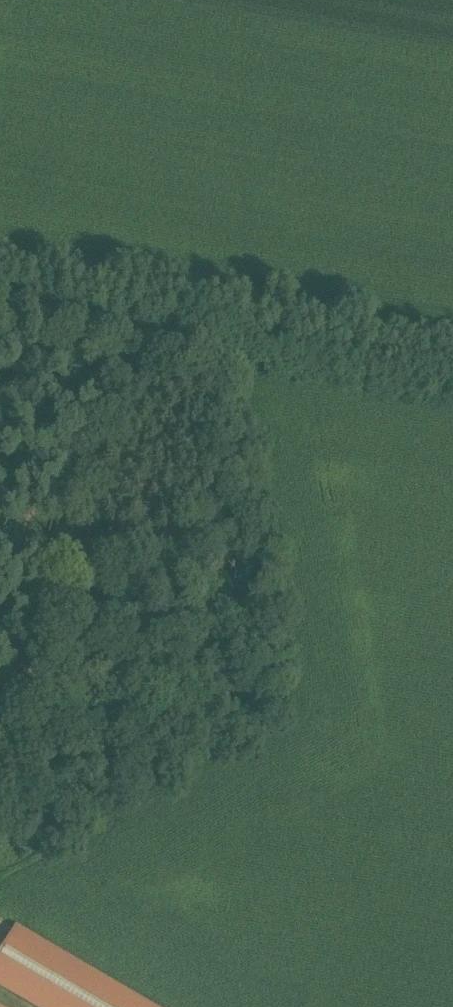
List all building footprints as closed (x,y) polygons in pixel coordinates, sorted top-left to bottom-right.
[(16,933),(0,960),(0,987),(35,1006),(142,1006),(16,933)]
